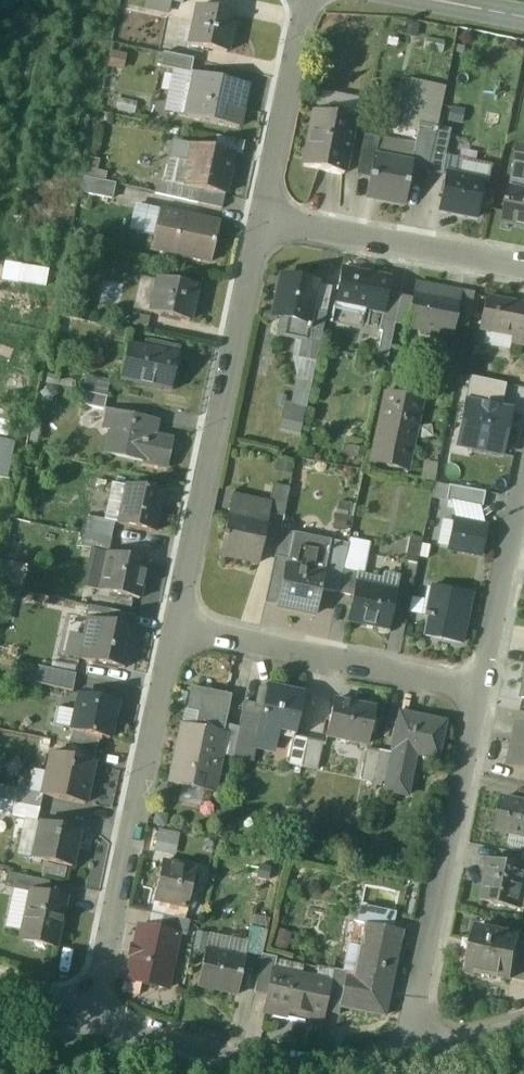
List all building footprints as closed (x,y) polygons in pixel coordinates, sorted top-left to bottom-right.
[(234,15),(197,8),(189,46),(226,54),(234,15)] [(193,61),(163,54),(160,68),(175,72),(190,75),(190,73),(193,61)] [(190,75),(175,72),(166,113),(185,117),(194,74),(190,73),(190,75)] [(245,85),(194,74),(185,117),(239,129),(242,110),(240,109),(245,85)] [(444,87),(410,80),(400,127),(417,131),(418,123),(435,127),(444,87)] [(353,120),(314,113),(303,167),(342,175),(353,120)] [(435,127),(418,123),(417,131),(415,140),(422,141),(420,147),(431,149),(434,135),(435,127)] [(450,130),(435,127),(434,135),(448,138),(450,130)] [(448,138),(434,135),(431,149),(426,172),(440,175),(448,138)] [(378,139),(363,136),(356,168),(370,171),(373,158),(374,159),(378,139)] [(414,144),(379,137),(378,139),(374,159),(410,166),(414,144)] [(243,144),(215,138),(212,151),(233,155),(240,157),(243,144)] [(422,141),(415,140),(414,144),(410,166),(412,166),(411,169),(426,172),(431,149),(420,147),(422,141)] [(191,146),(175,143),(171,162),(176,163),(187,165),(191,146)] [(212,151),(191,146),(187,165),(176,163),(171,185),(199,191),(224,196),(233,155),(212,151)] [(518,148),(509,190),(523,193),(523,150),(518,148)] [(374,159),(373,158),(370,171),(369,180),(365,198),(404,205),(411,169),(412,166),(410,166),(374,159)] [(99,161),(90,159),(86,180),(88,181),(102,183),(104,173),(97,172),(99,161)] [(370,171),(356,168),(354,177),(369,180),(370,171)] [(483,182),(445,175),(438,211),(476,219),(483,182)] [(102,183),(88,181),(85,194),(110,200),(113,186),(102,183)] [(509,190),(503,223),(523,227),(523,193),(509,190)] [(224,196),(199,191),(197,204),(221,210),(224,196)] [(217,224),(160,211),(151,250),(209,263),(217,224)] [(46,284),(47,267),(19,266),(18,283),(46,284)] [(390,280),(341,270),(335,299),(359,303),(358,309),(383,314),(387,294),(390,280)] [(134,308),(144,311),(152,279),(141,277),(134,308)] [(316,286),(280,278),(272,318),(306,325),(308,325),(310,312),(316,286)] [(196,288),(157,280),(150,314),(188,323),(196,288)] [(459,294),(414,285),(412,299),(406,327),(406,329),(451,338),(453,326),(459,294)] [(400,297),(387,294),(383,314),(381,322),(394,324),(400,297)] [(473,297),(459,294),(453,326),(466,328),(473,297)] [(485,299),(478,331),(511,338),(513,338),(516,321),(523,323),(523,307),(485,299)] [(325,315),(310,312),(308,325),(306,325),(303,342),(319,345),(325,315)] [(149,319),(127,314),(125,325),(147,330),(149,319)] [(306,325),(281,320),(278,336),(303,342),(306,325)] [(516,321),(513,338),(511,338),(510,345),(523,347),(523,342),(523,323),(516,321)] [(394,324),(381,322),(379,332),(381,333),(375,363),(385,365),(394,324)] [(319,345),(303,342),(299,360),(315,363),(319,345)] [(177,358),(126,347),(119,380),(169,391),(177,358)] [(109,382),(85,377),(82,392),(105,397),(109,382)] [(465,402),(500,409),(505,386),(470,379),(465,402)] [(105,397),(82,392),(75,425),(109,433),(114,412),(103,410),(105,397)] [(419,402),(386,395),(381,423),(386,424),(379,459),(395,463),(398,464),(398,463),(406,465),(419,402)] [(456,447),(500,455),(509,411),(500,409),(465,402),(456,447)] [(156,421),(114,412),(109,433),(105,455),(142,463),(143,457),(167,462),(172,441),(152,437),(156,421)] [(0,442),(0,480),(6,481),(13,445),(0,442)] [(487,477),(451,470),(448,486),(485,492),(487,477)] [(127,488),(111,484),(104,521),(114,523),(114,524),(119,525),(127,488)] [(161,493),(127,486),(127,488),(119,525),(153,533),(161,493)] [(485,492),(448,486),(445,501),(482,507),(485,492)] [(288,490),(272,487),(266,515),(283,518),(288,490)] [(266,524),(228,516),(224,536),(223,536),(222,540),(223,540),(219,556),(258,564),(266,524)] [(104,521),(88,518),(85,535),(110,540),(114,524),(114,523),(104,521)] [(484,528),(454,522),(449,550),(478,556),(484,528)] [(295,534),(280,531),(274,558),(289,561),(294,536),(295,534)] [(23,538),(10,535),(4,560),(17,563),(23,538)] [(110,540),(85,535),(81,551),(107,557),(110,540)] [(329,543),(294,536),(289,561),(288,568),(285,567),(276,607),(315,615),(320,591),(323,575),(322,575),(329,543)] [(422,541),(409,538),(404,562),(417,565),(422,541)] [(329,543),(322,575),(323,575),(320,591),(337,594),(342,572),(347,547),(329,543)] [(363,551),(347,547),(342,572),(357,575),(363,551)] [(146,562),(112,555),(109,573),(104,572),(99,593),(138,601),(146,562)] [(274,558),(264,604),(276,607),(285,567),(288,568),(289,561),(274,558)] [(357,575),(342,572),(337,594),(352,598),(355,585),(357,575)] [(355,585),(352,598),(350,606),(354,607),(351,622),(388,630),(396,594),(355,585)] [(470,596),(430,587),(424,617),(428,618),(424,637),(460,644),(470,596)] [(135,617),(109,611),(106,624),(132,629),(135,617)] [(106,624),(87,620),(83,639),(90,641),(86,662),(124,670),(132,629),(106,624)] [(74,676),(38,668),(34,685),(71,692),(74,676)] [(303,695),(267,688),(262,709),(257,733),(259,734),(273,737),(274,730),(294,735),(303,695)] [(230,697),(191,689),(186,712),(197,714),(195,728),(223,734),(225,726),(218,724),(219,719),(226,720),(230,697)] [(266,692),(259,691),(256,706),(256,708),(262,709),(266,692)] [(116,703),(82,696),(79,712),(75,711),(71,732),(109,740),(116,703)] [(374,710),(333,701),(326,738),(366,746),(374,710)] [(256,706),(243,704),(238,729),(252,732),(252,733),(257,733),(262,709),(256,708),(256,706)] [(444,724),(399,714),(392,751),(393,751),(392,755),(386,784),(384,793),(406,797),(416,751),(437,756),(444,724)] [(517,725),(513,746),(523,748),(523,727),(517,725)] [(195,728),(183,726),(171,784),(212,793),(220,755),(224,734),(223,734),(195,728)] [(238,729),(225,726),(223,734),(224,734),(220,755),(232,758),(233,754),(238,729)] [(252,732),(238,729),(233,754),(247,757),(252,733),(252,732)] [(247,757),(246,763),(252,764),(259,734),(257,733),(252,733),(247,757)] [(294,737),(293,741),(292,741),(287,765),(301,767),(307,740),(294,737)] [(321,743),(307,740),(301,767),(315,770),(321,743)] [(513,746),(508,768),(523,771),(523,748),(513,746)] [(379,752),(366,749),(359,780),(372,783),(373,781),(379,752)] [(392,755),(379,752),(373,781),(386,784),(392,755)] [(93,763),(51,754),(43,796),(42,797),(84,805),(93,763)] [(247,757),(233,754),(232,758),(231,760),(246,763),(247,757)] [(43,796),(16,790),(13,804),(39,809),(42,797),(43,796)] [(495,831),(523,837),(523,804),(502,799),(495,831)] [(0,801),(0,816),(35,824),(39,809),(13,804),(0,801)] [(79,832),(40,824),(33,860),(71,869),(79,832)] [(153,850),(177,853),(179,832),(156,829),(153,850)] [(487,861),(485,872),(486,872),(480,902),(520,910),(523,893),(523,868),(521,867),(487,861)] [(195,870),(162,863),(154,901),(187,908),(195,870)] [(50,883),(7,874),(4,888),(30,894),(30,893),(47,896),(50,883)] [(47,896),(30,893),(30,894),(20,940),(55,947),(63,908),(45,904),(47,896)] [(394,916),(360,909),(357,924),(364,926),(365,925),(391,931),(394,916)] [(188,922),(163,916),(160,931),(178,935),(185,937),(188,922)] [(354,976),(353,981),(344,979),(339,1008),(340,1009),(384,1017),(401,933),(391,931),(365,925),(364,926),(354,976)] [(160,931),(138,927),(126,982),(166,990),(178,935),(160,931)] [(266,932),(250,929),(245,954),(261,958),(261,956),(266,932)] [(520,938),(475,929),(466,972),(511,981),(519,943),(520,938)] [(519,943),(511,981),(523,983),(523,944),(519,943)] [(244,961),(204,952),(197,988),(236,996),(244,961)] [(276,959),(261,956),(261,958),(253,994),(266,997),(271,972),(273,972),(276,959)] [(354,976),(333,971),(332,977),(344,979),(353,981),(354,976)] [(273,972),(271,972),(266,997),(264,1008),(323,1020),(324,1014),(330,984),(273,972)] [(344,979),(332,977),(330,984),(324,1014),(338,1017),(340,1009),(339,1008),(344,979)]
